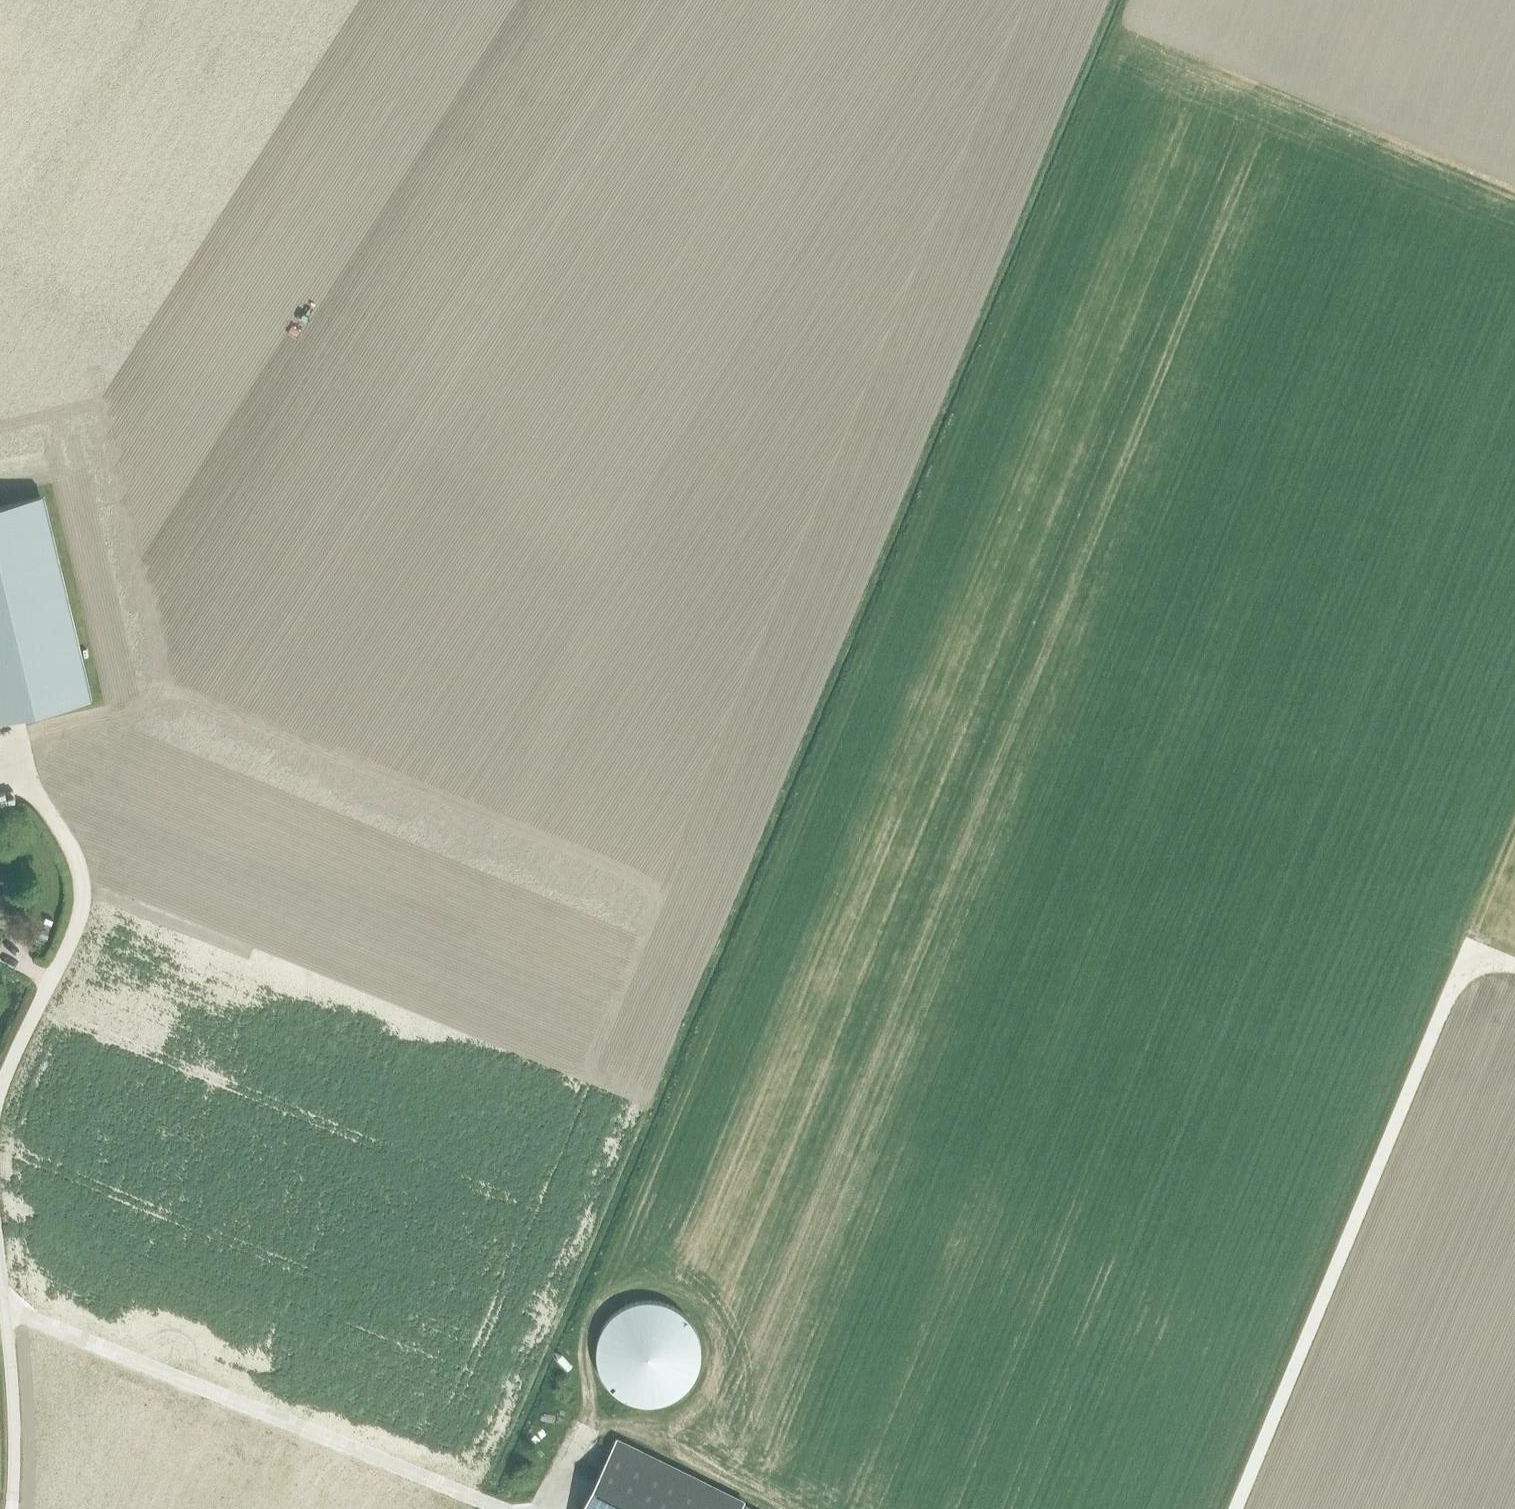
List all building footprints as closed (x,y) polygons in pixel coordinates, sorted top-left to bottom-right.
[(92,698),(43,494),(0,504),(0,720),(92,698)] [(624,1399),(639,1404),(654,1405),(669,1400),(682,1392),(692,1381),(698,1366),(700,1351),(698,1337),(692,1325),(683,1314),(671,1306),(657,1302),(643,1301),(630,1304),(617,1311),(606,1321),(599,1335),(596,1349),(597,1364),(603,1378),(612,1390),(624,1399)] [(615,1441),(582,1508),(754,1508),(615,1441)]
